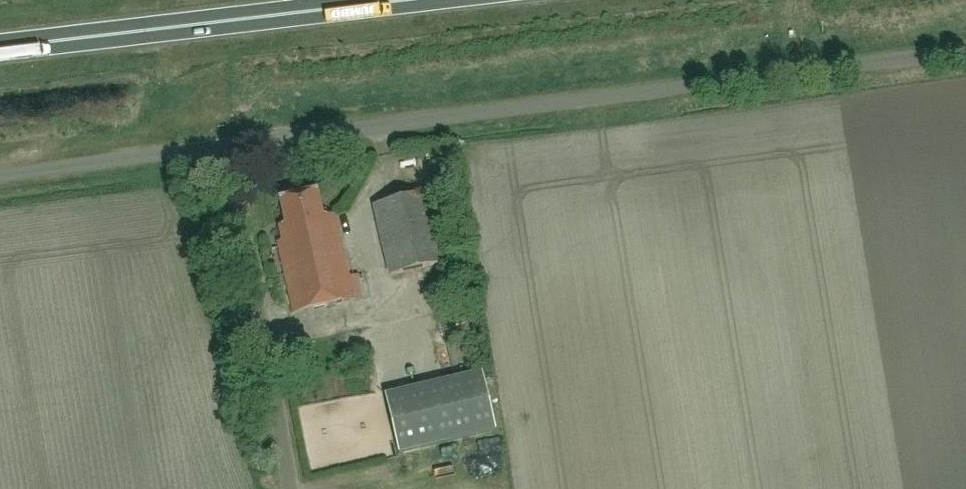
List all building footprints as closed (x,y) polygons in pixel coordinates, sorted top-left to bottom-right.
[(354,300),(349,277),(335,214),(324,217),(318,192),(280,200),(286,225),(279,227),(283,242),(278,243),(294,314),(354,300)] [(375,206),(391,276),(445,263),(429,193),(375,206)] [(399,454),(496,431),(483,373),(386,395),(399,454)]
